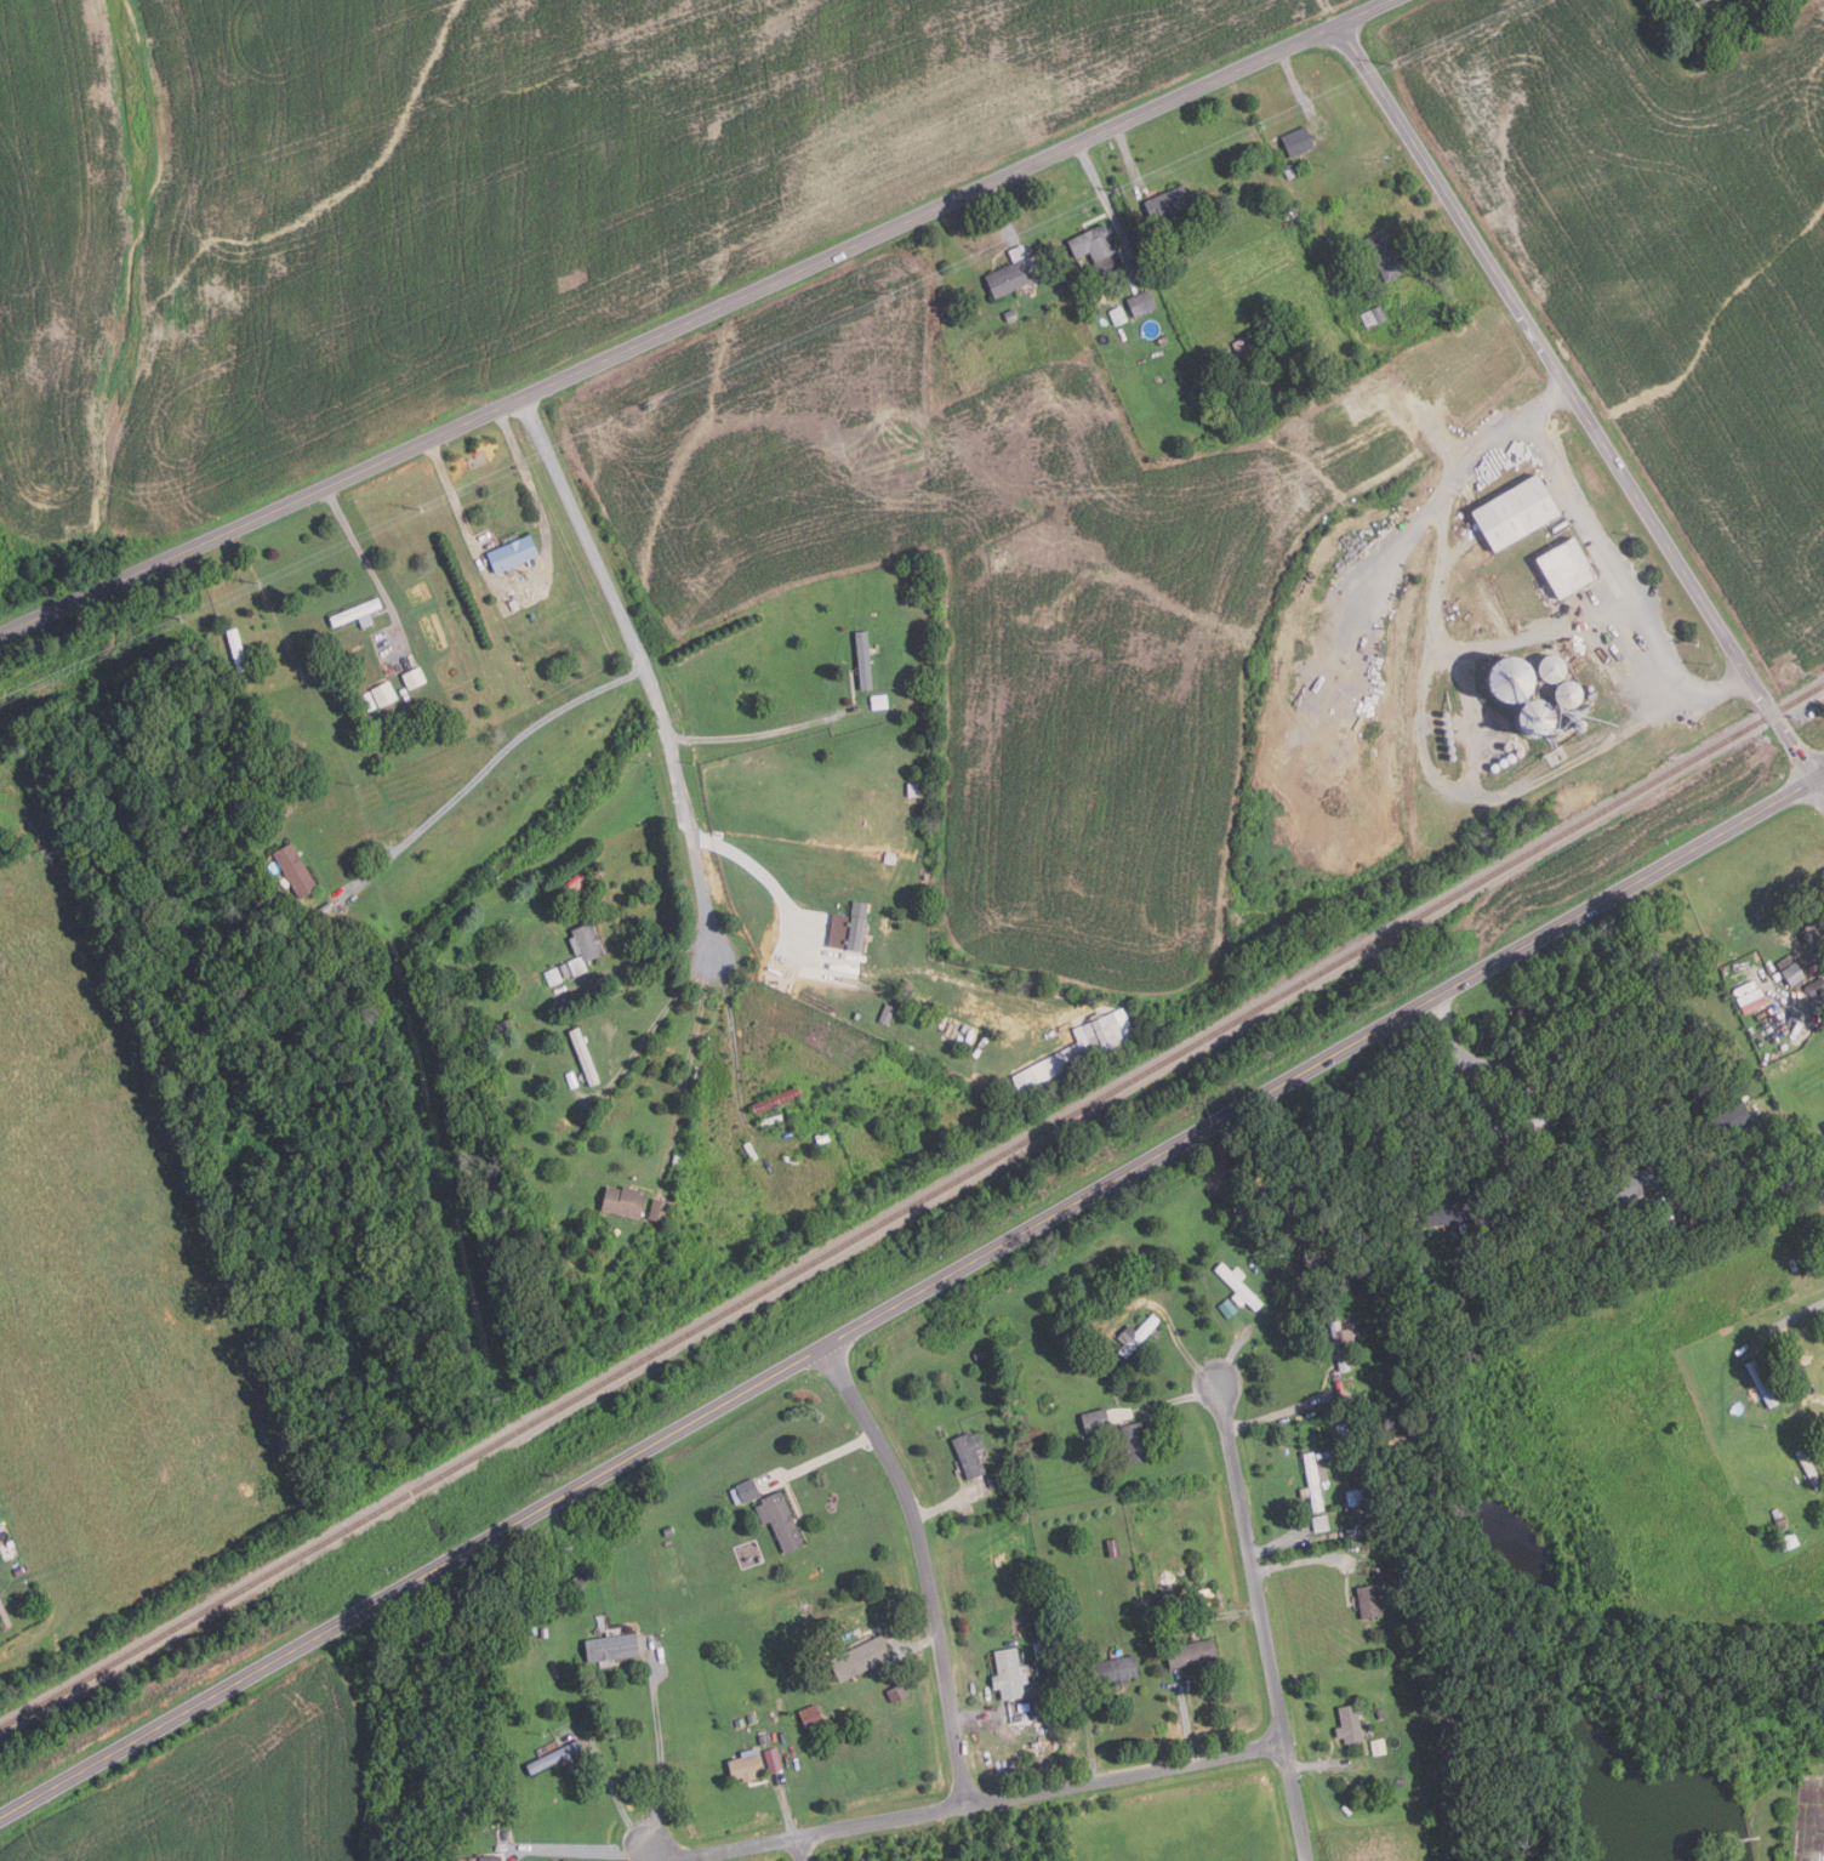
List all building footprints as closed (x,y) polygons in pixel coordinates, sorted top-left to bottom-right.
[(1292,159),(1282,137),(1305,125),(1316,148),(1292,159)] [(1332,148),(1326,133),(1334,130),(1340,143),(1332,148)] [(1289,178),(1284,171),(1292,167),(1295,175),(1289,178)] [(1153,228),(1148,218),(1151,217),(1144,203),(1182,184),(1193,206),(1163,221),(1163,223),(1153,228)] [(1287,221),(1277,199),(1289,194),(1299,216),(1287,221)] [(1100,274),(1090,252),(1076,258),(1067,239),(1105,223),(1123,264),(1100,274)] [(1387,284),(1362,243),(1384,228),(1409,269),(1387,284)] [(996,300),(985,277),(1014,263),(1009,251),(1022,244),(1030,258),(1036,256),(1045,278),(1041,280),(1037,275),(1034,277),(1036,280),(996,300)] [(1135,318),(1127,298),(1150,290),(1157,308),(1135,318)] [(1115,326),(1108,312),(1122,306),(1128,321),(1115,326)] [(1368,330),(1361,315),(1380,306),(1387,320),(1368,330)] [(1019,318),(1009,323),(1004,313),(1013,308),(1019,318)] [(1254,347),(1238,353),(1233,341),(1250,335),(1254,347)] [(991,408),(997,423),(1011,418),(1005,403),(991,408)] [(1561,513),(1495,552),(1472,512),(1537,473),(1561,513)] [(497,574),(488,553),(530,535),(538,556),(497,574)] [(1561,599),(1538,558),(1575,536),(1598,577),(1561,599)] [(917,602),(906,603),(905,593),(917,592),(917,602)] [(334,627),(330,618),(378,598),(382,608),(370,613),(374,624),(363,628),(358,618),(334,627)] [(249,671),(238,673),(227,632),(236,628),(249,671)] [(862,690),(856,633),(866,632),(873,689),(862,690)] [(1540,672),(1539,668),(1540,664),(1543,660),(1546,658),(1550,656),(1556,655),(1561,658),(1564,661),(1567,667),(1566,673),(1563,678),(1558,682),(1552,683),(1547,682),(1543,678),(1540,672)] [(1492,693),(1488,687),(1487,681),(1488,673),(1492,667),(1497,662),(1503,659),(1510,658),(1516,659),(1523,661),(1528,666),(1532,672),(1533,679),(1533,687),(1529,694),(1524,699),(1517,702),(1510,704),(1503,702),(1497,699),(1492,693)] [(1260,677),(1249,673),(1253,659),(1265,661),(1260,677)] [(410,689),(401,675),(420,666),(427,681),(410,689)] [(381,708),(371,689),(389,681),(398,700),(381,708)] [(1556,695),(1557,701),(1561,705),(1567,707),(1572,707),(1578,705),(1581,700),(1583,693),(1580,687),(1575,683),(1568,682),(1563,683),(1560,685),(1557,690),(1556,695)] [(377,707),(369,711),(361,695),(370,692),(377,707)] [(889,708),(873,710),(872,696),(888,695),(889,708)] [(1517,723),(1517,717),(1520,712),(1522,707),(1528,704),(1533,701),(1540,702),(1546,705),(1551,710),(1554,717),(1552,723),(1550,729),(1545,734),(1539,738),(1534,738),(1528,736),(1523,733),(1520,729),(1517,723)] [(1571,718),(1572,721),(1574,722),(1578,721),(1580,718),(1581,716),(1580,712),(1577,710),(1573,711),(1569,713),(1571,718)] [(1577,730),(1578,733),(1581,734),(1584,733),(1586,732),(1588,728),(1586,725),(1584,722),(1579,723),(1577,725),(1577,730)] [(920,797),(908,797),(908,784),(919,782),(920,797)] [(301,899),(273,854),(292,842),(319,888),(301,899)] [(896,864),(885,863),(885,854),(896,855),(896,864)] [(600,875),(595,880),(591,876),(595,870),(600,875)] [(586,877),(581,882),(586,888),(578,894),(574,888),(568,893),(563,887),(581,871),(586,877)] [(862,952),(843,950),(844,941),(838,941),(840,922),(850,923),(854,901),(870,904),(862,952)] [(1805,927),(1823,914),(1823,943),(1817,947),(1816,944),(1811,946),(1802,932),(1806,929),(1805,927)] [(593,922),(606,954),(586,962),(582,954),(576,956),(569,939),(575,937),(572,930),(593,922)] [(1792,988),(1778,964),(1791,955),(1806,978),(1792,988)] [(574,978),(568,962),(582,956),(588,972),(574,978)] [(564,978),(559,966),(566,963),(571,975),(564,978)] [(563,981),(549,986),(545,972),(558,967),(563,981)] [(1823,977),(1823,979),(1823,992),(1812,1000),(1805,988),(1823,977)] [(912,991),(905,989),(907,980),(914,983),(912,991)] [(895,1007),(888,1025),(879,1021),(885,1005),(895,1007)] [(1136,1036),(1019,1094),(1011,1077),(1079,1042),(1073,1029),(1123,1007),(1136,1036)] [(1778,1045),(1765,1021),(1780,1011),(1795,1034),(1778,1045)] [(497,1036),(494,1025),(511,1018),(515,1030),(497,1036)] [(471,1046),(463,1030),(472,1026),(479,1042),(471,1046)] [(480,1042),(477,1032),(490,1026),(494,1036),(480,1042)] [(591,1086),(570,1032),(580,1028),(600,1082),(591,1086)] [(1002,1094),(990,1088),(993,1080),(1005,1086),(1002,1094)] [(756,1116),(752,1105),(799,1086),(803,1097),(756,1116)] [(1716,1137),(1708,1121),(1734,1109),(1729,1099),(1740,1094),(1752,1120),(1716,1137)] [(831,1140),(819,1145),(815,1136),(828,1131),(831,1140)] [(1681,1172),(1674,1174),(1666,1149),(1672,1148),(1681,1172)] [(1618,1205),(1609,1185),(1659,1161),(1668,1182),(1618,1205)] [(640,1220),(602,1211),(608,1186),(622,1189),(623,1186),(640,1190),(639,1195),(645,1196),(640,1220)] [(668,1224),(649,1219),(654,1199),(673,1203),(668,1224)] [(1429,1227),(1426,1206),(1474,1202),(1475,1223),(1429,1227)] [(1481,1242),(1481,1233),(1497,1231),(1497,1241),(1481,1242)] [(1794,1273),(1789,1262),(1795,1259),(1800,1269),(1794,1273)] [(1256,1311),(1247,1302),(1241,1308),(1232,1298),(1237,1292),(1215,1270),(1222,1263),(1232,1273),(1237,1268),(1247,1276),(1242,1281),(1264,1304),(1256,1311)] [(600,1311),(600,1293),(615,1293),(615,1310),(600,1311)] [(1127,1359),(1118,1351),(1125,1344),(1118,1338),(1130,1325),(1138,1332),(1153,1314),(1161,1321),(1127,1359)] [(1340,1372),(1338,1360),(1330,1361),(1329,1350),(1335,1349),(1329,1322),(1341,1320),(1343,1330),(1352,1328),(1356,1343),(1346,1345),(1351,1370),(1340,1372)] [(988,1356),(977,1361),(974,1354),(984,1348),(988,1356)] [(1769,1410),(1745,1364),(1755,1359),(1779,1404),(1769,1410)] [(1346,1398),(1338,1399),(1335,1383),(1343,1382),(1346,1398)] [(1374,1398),(1366,1400),(1364,1394),(1372,1392),(1374,1398)] [(1361,1401),(1350,1404),(1347,1395),(1358,1393),(1361,1401)] [(1087,1434),(1082,1415),(1107,1408),(1112,1427),(1087,1434)] [(1132,1463),(1122,1428),(1141,1422),(1151,1458),(1132,1463)] [(969,1480),(952,1440),(969,1433),(971,1438),(980,1434),(985,1449),(976,1452),(986,1473),(969,1480)] [(1812,1463),(1823,1484),(1823,1487),(1818,1490),(1795,1452),(1803,1447),(1805,1450),(1809,1446),(1817,1459),(1812,1463)] [(1313,1512),(1311,1496),(1303,1497),(1301,1487),(1309,1486),(1304,1453),(1315,1451),(1316,1463),(1327,1462),(1329,1479),(1319,1480),(1324,1509),(1313,1512)] [(991,1489),(988,1479),(996,1476),(998,1486),(991,1489)] [(736,1506),(730,1491),(737,1489),(736,1486),(754,1479),(760,1496),(736,1506)] [(1350,1506),(1346,1490),(1363,1487),(1366,1503),(1350,1506)] [(785,1553),(770,1520),(763,1523),(756,1507),(763,1503),(762,1498),(781,1490),(804,1544),(785,1553)] [(1780,1533),(1773,1510),(1779,1508),(1780,1513),(1782,1513),(1783,1516),(1785,1515),(1788,1523),(1785,1523),(1789,1531),(1780,1533)] [(1315,1532),(1312,1516),(1328,1514),(1330,1530),(1315,1532)] [(676,1532),(667,1536),(665,1527),(672,1524),(676,1532)] [(1800,1544),(1786,1552),(1779,1538),(1794,1531),(1800,1544)] [(1111,1558),(1107,1541),(1119,1540),(1122,1555),(1111,1558)] [(24,1573),(17,1577),(13,1570),(22,1566),(24,1573)] [(575,1593),(566,1584),(582,1570),(591,1577),(583,1583),(585,1584),(575,1593)] [(1362,1616),(1358,1586),(1380,1583),(1384,1614),(1362,1616)] [(1216,1603),(1198,1606),(1196,1590),(1214,1587),(1216,1603)] [(1450,1601),(1438,1605),(1436,1597),(1448,1593),(1450,1601)] [(2,1630),(0,1626),(0,1599),(12,1626),(2,1630)] [(1184,1617),(1176,1621),(1173,1614),(1179,1610),(1184,1617)] [(863,1621),(855,1626),(853,1618),(860,1615),(863,1621)] [(538,1633),(530,1634),(530,1626),(537,1624),(538,1633)] [(588,1661),(585,1639),(635,1632),(639,1654),(588,1661)] [(840,1681),(830,1660),(883,1633),(894,1655),(840,1681)] [(1170,1668),(1165,1647),(1214,1637),(1219,1657),(1205,1661),(1207,1664),(1197,1667),(1196,1662),(1170,1668)] [(1003,1700),(1001,1688),(993,1689),(992,1675),(998,1674),(994,1650),(1018,1646),(1020,1664),(1026,1663),(1030,1683),(1024,1684),(1026,1696),(1003,1700)] [(1095,1683),(1091,1662),(1135,1654),(1139,1675),(1128,1677),(1129,1681),(1115,1684),(1115,1679),(1095,1683)] [(563,1674),(555,1678),(552,1668),(559,1666),(563,1674)] [(1088,1681),(1073,1684),(1071,1669),(1085,1667),(1088,1681)] [(1062,1683),(1055,1684),(1054,1674),(1060,1673),(1062,1683)] [(911,1694),(894,1702),(887,1690),(904,1681),(911,1694)] [(1049,1694),(1053,1718),(1033,1721),(1028,1697),(1049,1694)] [(806,1730),(799,1711),(817,1703),(825,1723),(806,1730)] [(1346,1743),(1345,1736),(1339,1737),(1336,1726),(1343,1725),(1339,1707),(1357,1703),(1364,1740),(1346,1743)] [(1376,1709),(1383,1707),(1386,1715),(1380,1718),(1376,1709)] [(758,1720),(749,1723),(748,1715),(756,1713),(758,1720)] [(770,1742),(760,1745),(758,1735),(768,1732),(770,1742)] [(531,1774),(526,1764),(578,1737),(583,1747),(531,1774)] [(1374,1755),(1370,1740),(1385,1737),(1387,1753),(1374,1755)] [(783,1770),(770,1774),(764,1751),(777,1747),(783,1770)] [(743,1780),(742,1775),(733,1777),(728,1760),(745,1755),(743,1753),(756,1751),(756,1753),(760,1752),(765,1771),(756,1774),(757,1776),(743,1780)]
